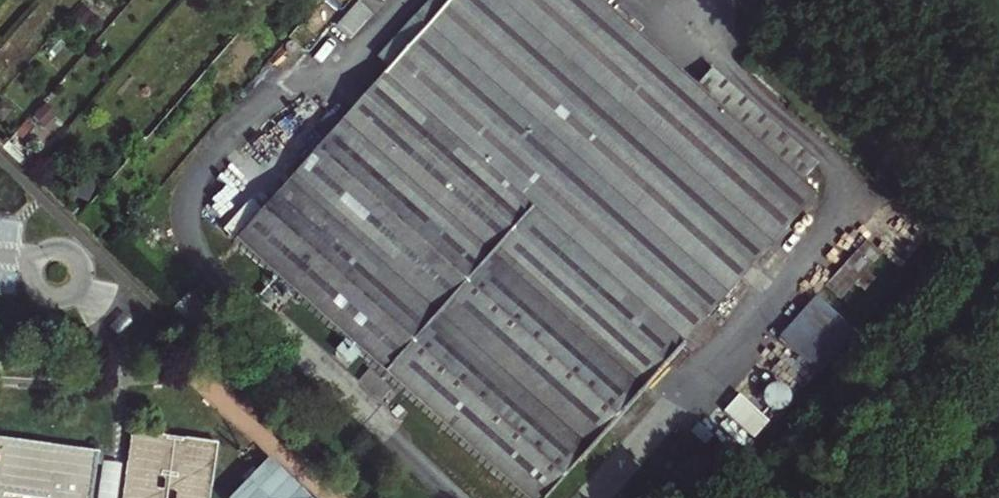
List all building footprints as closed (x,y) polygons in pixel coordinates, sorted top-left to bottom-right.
[(357,104),(233,242),(518,497),(545,497),(653,377),(681,346),(707,317),(813,197),(798,184),(814,166),(709,72),(693,89),(604,9),(612,0),(431,0),(378,59),(389,68),(357,104)] [(267,0),(257,0),(249,9),(255,14),(267,0)] [(371,15),(358,3),(336,27),(350,39),(371,15)] [(22,153),(9,140),(2,148),(15,160),(22,153)] [(28,173),(37,164),(31,158),(22,167),(28,173)] [(83,212),(68,197),(61,204),(77,219),(83,212)] [(880,255),(865,241),(825,286),(840,300),(854,284),(866,271),(880,255)] [(874,279),(866,271),(854,284),(863,291),(874,279)] [(853,333),(815,298),(777,340),(816,375),(853,333)] [(715,325),(707,317),(681,346),(690,354),(715,325)] [(390,391),(369,371),(359,381),(381,401),(390,391)] [(0,439),(0,497),(210,497),(217,443),(128,432),(124,466),(95,462),(97,453),(0,439)]
